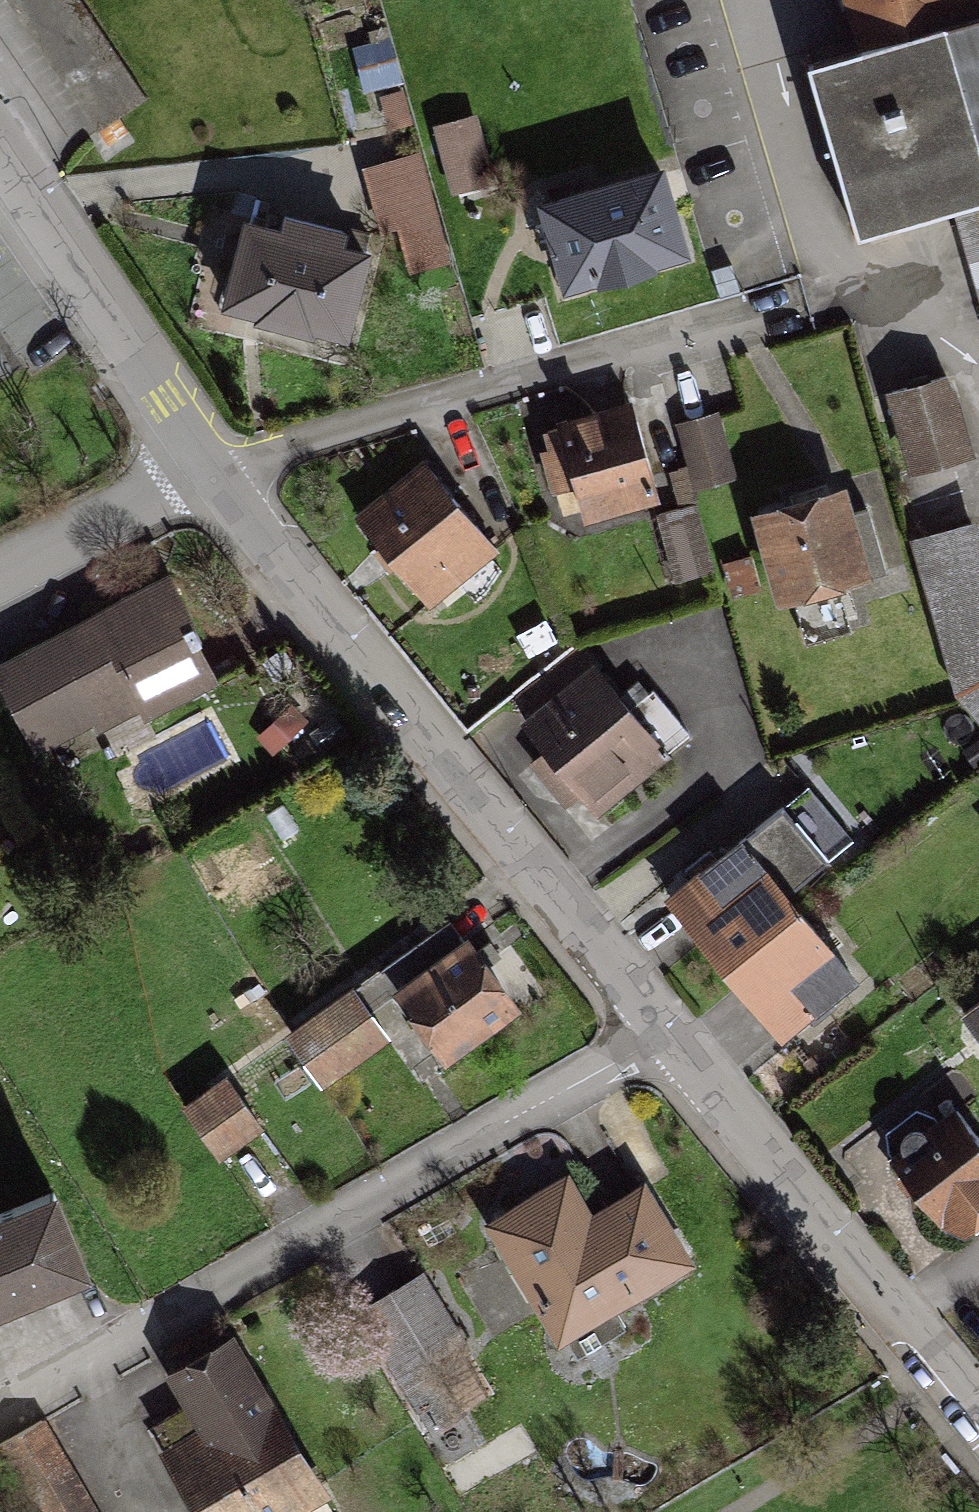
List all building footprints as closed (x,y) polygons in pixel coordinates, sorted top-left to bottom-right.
[(853,49),(802,64),(854,243),(978,206),(978,0),(839,0),(853,49)] [(663,160),(521,200),(549,300),(691,259),(663,160)] [(357,254),(233,225),(211,318),(336,347),(357,254)] [(945,377),(876,395),(896,478),(966,460),(945,377)] [(623,405),(538,428),(568,537),(653,514),(623,405)] [(419,454),(347,510),(422,606),(494,550),(419,454)] [(842,482),(734,515),(763,613),(872,580),(842,482)] [(906,539),(953,708),(978,737),(978,541),(973,519),(906,539)] [(0,645),(0,716),(10,736),(51,716),(70,754),(218,680),(161,565),(0,645)] [(587,659),(504,730),(581,819),(664,748),(587,659)] [(744,834),(655,901),(758,1037),(847,969),(744,834)] [(470,935),(385,985),(436,1073),(521,1023),(470,935)] [(350,978),(278,1029),(318,1086),(390,1035),(350,978)] [(956,1015),(978,1047),(978,998),(956,1015)] [(217,1074),(166,1111),(215,1180),(266,1143),(217,1074)] [(894,1181),(946,1246),(978,1219),(978,1150),(961,1127),(894,1181)] [(552,1169),(474,1214),(555,1354),(684,1279),(631,1186),(579,1216),(552,1169)] [(72,1293),(35,1200),(0,1214),(0,1321),(72,1293)] [(416,1274),(349,1319),(408,1409),(476,1364),(416,1274)] [(164,1370),(190,1418),(142,1444),(179,1511),(324,1511),(327,1511),(231,1334),(164,1370)] [(0,1429),(0,1511),(87,1511),(32,1411),(0,1429)]
